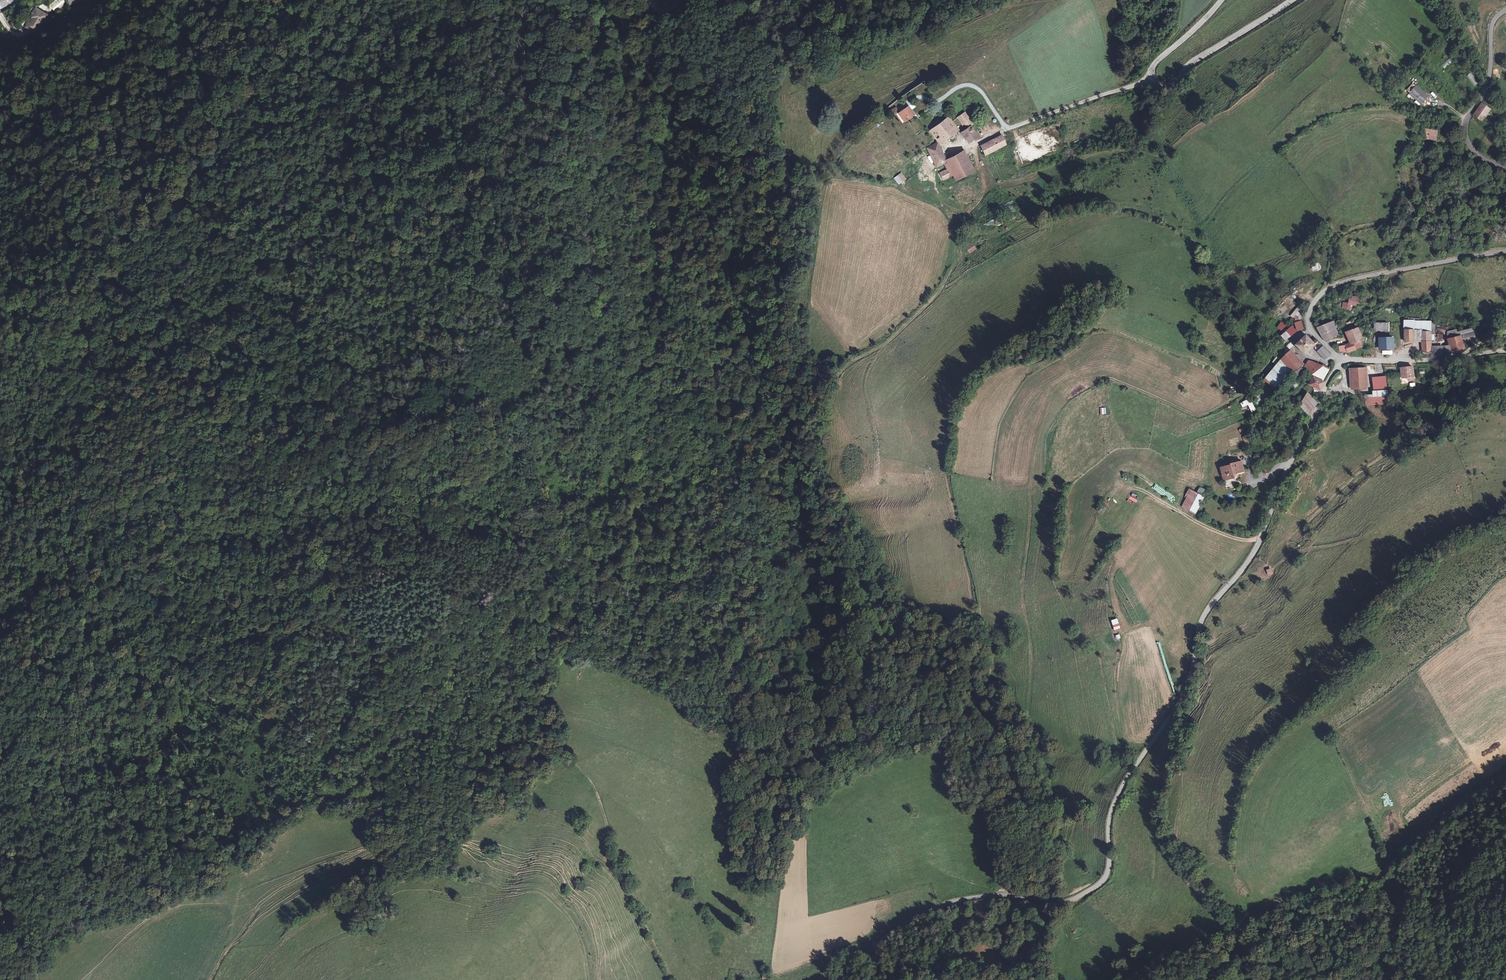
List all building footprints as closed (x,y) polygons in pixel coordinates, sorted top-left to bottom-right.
[(36,8),(32,14),(34,16),(26,27),(36,33),(47,15),(45,14),(45,13),(36,8)] [(1444,68),(1454,61),(1451,58),(1441,65),(1444,68)] [(1466,76),(1474,86),(1478,83),(1470,73),(1466,76)] [(1415,94),(1422,87),(1418,83),(1411,89),(1415,94)] [(1422,87),(1415,94),(1425,105),(1432,98),(1422,87)] [(1491,122),(1499,110),(1490,104),(1482,116),(1491,122)] [(903,121),(914,114),(908,106),(898,114),(903,121)] [(898,112),(895,107),(889,110),(892,115),(898,112)] [(972,127),(974,126),(982,120),(977,113),(970,118),(965,110),(961,113),(968,122),(972,127)] [(961,113),(957,115),(964,126),(968,122),(961,113)] [(939,143),(956,129),(947,117),(929,130),(939,143)] [(1444,139),(1447,125),(1436,122),(1432,137),(1444,139)] [(972,127),(968,129),(963,133),(968,143),(980,135),(974,126),(972,127)] [(1001,137),(990,142),(980,148),(985,157),(996,152),(1006,147),(1001,137)] [(935,167),(945,162),(937,143),(926,148),(935,167)] [(964,153),(945,162),(954,182),(972,173),(964,153)] [(906,179),(901,172),(894,178),(899,184),(906,179)] [(1014,214),(996,222),(998,226),(1016,218),(1014,214)] [(971,242),(966,246),(970,253),(975,249),(971,242)] [(1359,297),(1351,296),(1349,302),(1358,304),(1359,297)] [(1297,306),(1290,314),(1295,319),(1303,310),(1297,306)] [(1303,320),(1296,322),(1299,330),(1306,328),(1303,320)] [(1432,340),(1432,321),(1404,320),(1405,342),(1422,342),(1431,342),(1432,340)] [(1282,321),(1277,326),(1283,331),(1288,325),(1282,321)] [(1327,340),(1339,335),(1336,328),(1338,327),(1335,321),(1318,327),(1324,338),(1327,340)] [(1286,340),(1298,331),(1294,325),(1282,335),(1286,340)] [(1364,347),(1363,341),(1365,340),(1359,327),(1346,332),(1350,343),(1339,346),(1340,351),(1347,353),(1364,347)] [(1465,350),(1463,342),(1479,339),(1477,328),(1457,332),(1446,334),(1450,352),(1465,350)] [(1316,343),(1309,335),(1299,344),(1306,352),(1316,343)] [(1379,350),(1395,350),(1395,337),(1379,337),(1379,350)] [(1443,355),(1443,346),(1432,346),(1432,355),(1443,355)] [(1326,359),(1330,354),(1323,347),(1318,351),(1326,359)] [(1283,359),(1295,372),(1304,364),(1291,350),(1283,359)] [(1280,360),(1264,380),(1277,390),(1293,371),(1280,360)] [(1330,369),(1324,365),(1315,362),(1309,360),(1307,363),(1304,367),(1307,370),(1309,370),(1314,375),(1324,380),(1330,369)] [(1296,373),(1300,379),(1308,373),(1305,369),(1303,367),(1296,373)] [(1408,378),(1408,382),(1413,381),(1412,367),(1400,368),(1400,378),(1408,378)] [(1368,368),(1350,368),(1350,389),(1368,389),(1368,368)] [(1326,381),(1315,376),(1311,385),(1322,390),(1326,381)] [(1372,377),(1373,397),(1365,397),(1365,406),(1391,404),(1389,376),(1372,377)] [(1317,403),(1309,392),(1300,404),(1306,413),(1317,403)] [(1256,410),(1252,401),(1249,403),(1247,399),(1240,403),(1243,408),(1248,405),(1252,412),(1256,410)] [(1231,465),(1220,467),(1223,480),(1234,478),(1233,473),(1244,471),(1241,461),(1230,464),(1231,465)] [(1193,489),(1182,507),(1195,515),(1206,497),(1193,489)] [(1115,632),(1121,630),(1117,618),(1111,620),(1115,632)]
